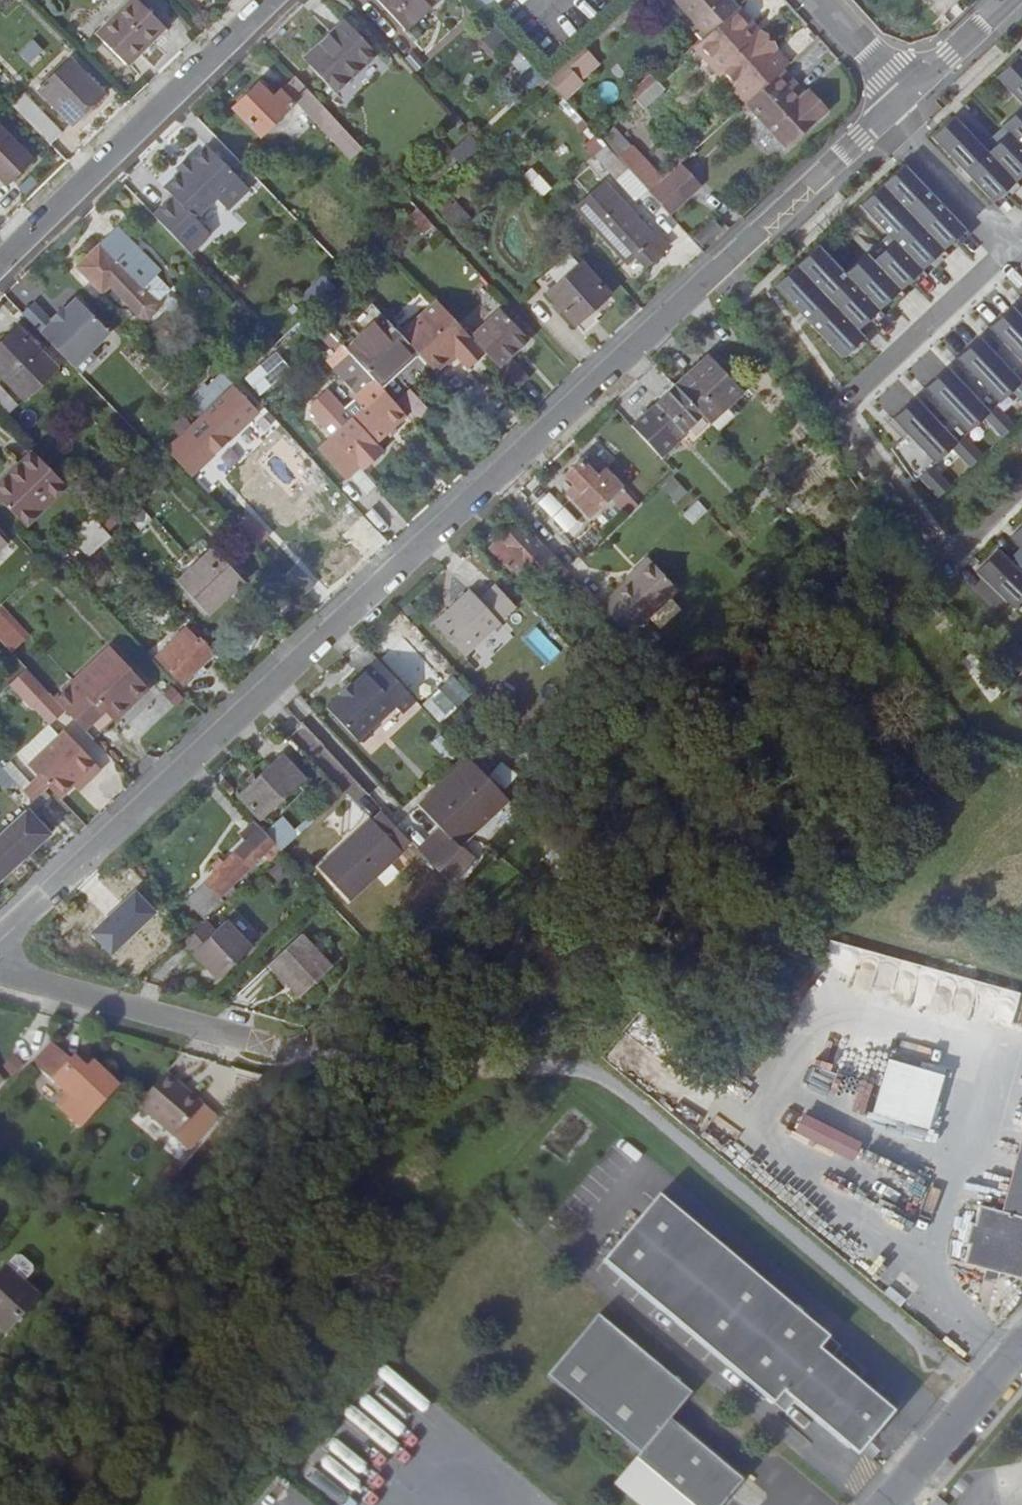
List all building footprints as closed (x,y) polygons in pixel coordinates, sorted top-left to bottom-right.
[(149,0),(133,0),(103,29),(133,60),(171,23),(149,0)] [(411,27),(439,0),(386,0),(411,27)] [(696,22),(709,37),(742,7),(746,3),(744,0),(684,0),(700,18),(696,22)] [(764,31),(768,26),(746,3),(742,7),(764,31)] [(742,7),(709,37),(706,40),(744,82),(740,86),(752,99),(783,72),(788,66),(793,62),(781,49),(786,46),(768,26),(764,31),(742,7)] [(383,51),(352,19),(309,60),(341,91),(383,51)] [(706,40),(702,44),(740,86),(744,82),(706,40)] [(590,79),(608,62),(591,43),(572,59),(590,79)] [(1001,74),(1015,88),(1021,96),(1021,55),(1001,74)] [(570,97),(590,79),(572,59),(552,77),(554,79),(570,97)] [(79,119),(109,91),(85,66),(67,83),(71,88),(59,99),(79,119)] [(805,95),(809,90),(788,66),(783,72),(805,95)] [(520,78),(531,90),(543,79),(532,67),(520,78)] [(241,103),(271,132),(303,100),(357,156),(369,145),(333,106),(301,72),(279,94),(265,80),(241,103)] [(809,90),(805,95),(783,72),(752,99),(793,144),(834,107),(815,85),(809,90)] [(647,109),(666,90),(650,74),(631,94),(647,109)] [(59,99),(71,88),(67,83),(54,94),(59,99)] [(617,100),(615,83),(598,84),(599,102),(617,100)] [(69,130),(32,93),(20,104),(57,143),(69,130)] [(938,133),(998,197),(1012,184),(1021,174),(1021,107),(1006,122),(1008,123),(1013,129),(992,148),(987,142),(975,130),(959,113),(938,133)] [(2,174),(8,169),(18,179),(38,159),(0,118),(0,176),(2,174)] [(1008,123),(987,142),(992,148),(1013,129),(1008,123)] [(476,132),(456,151),(466,163),(486,144),(476,132)] [(629,167),(607,142),(598,151),(621,175),(629,167)] [(639,142),(624,156),(655,189),(669,175),(639,142)] [(254,186),(214,144),(159,196),(197,238),(209,225),(200,216),(230,188),(241,199),(254,186)] [(709,183),(687,159),(669,175),(655,189),(677,213),(709,183)] [(822,240),(779,279),(797,298),(832,336),(846,351),(867,333),(860,325),(870,316),(890,298),(911,279),(935,257),(969,225),(956,211),(928,181),(909,160),(865,200),(875,211),(892,229),(870,249),(876,256),(856,275),(849,268),(833,251),(822,240)] [(18,179),(8,169),(2,174),(12,184),(18,179)] [(657,233),(611,182),(581,206),(632,262),(640,254),(648,263),(672,241),(661,229),(657,233)] [(458,202),(443,214),(454,228),(469,216),(458,202)] [(425,225),(434,217),(423,205),(414,213),(425,225)] [(115,236),(158,281),(169,271),(170,270),(127,225),(115,236)] [(158,281),(115,236),(86,263),(112,291),(120,283),(149,314),(157,314),(167,304),(166,295),(155,284),(158,281)] [(614,294),(572,248),(537,278),(585,332),(602,318),(594,310),(614,294)] [(870,249),(849,268),(856,275),(876,256),(870,249)] [(169,271),(158,281),(169,293),(180,283),(169,271)] [(166,295),(169,293),(158,281),(155,284),(166,295)] [(59,317),(46,329),(86,370),(103,353),(97,347),(116,329),(84,294),(71,306),(70,304),(57,316),(59,317)] [(489,348),(438,294),(403,328),(423,350),(440,367),(460,347),(475,362),(489,348)] [(1017,302),(1003,316),(995,324),(1008,337),(1021,352),(1021,308),(1017,302)] [(513,352),(533,333),(505,303),(474,332),(522,382),(532,372),(513,352)] [(357,351),(387,383),(423,350),(403,328),(387,312),(351,345),(354,349),(357,351)] [(24,320),(0,343),(0,360),(31,393),(64,363),(24,320)] [(998,346),(985,333),(974,343),(964,353),(977,366),(1006,396),(1020,382),(1021,384),(1021,371),(998,346)] [(998,346),(1021,371),(1021,352),(1008,337),(998,346)] [(277,351),(245,377),(259,395),(292,369),(277,351)] [(412,411),(387,383),(357,351),(343,364),(361,384),(357,388),(372,404),(364,413),(339,386),(317,406),(342,432),(328,445),(353,473),(367,460),(370,463),(388,446),(381,439),(412,411)] [(744,380),(716,351),(683,382),(708,407),(717,417),(750,385),(744,380)] [(1002,399),(996,405),(968,376),(954,362),(944,372),(932,383),(945,397),(973,426),(989,412),(1007,430),(1021,418),(1002,399)] [(977,366),(968,376),(996,405),(1002,399),(1006,396),(977,366)] [(195,394),(209,408),(238,381),(227,369),(214,382),(211,379),(195,394)] [(689,442),(681,432),(708,407),(683,382),(639,423),(673,458),(689,442)] [(185,431),(185,432),(171,445),(187,462),(204,446),(214,458),(236,437),(263,411),(237,384),(211,410),(209,408),(196,421),(190,428),(185,431)] [(971,429),(965,435),(936,406),(923,392),(914,401),(901,413),(914,427),(942,456),(957,442),(975,460),(989,448),(971,429)] [(945,397),(936,406),(965,435),(971,429),(973,426),(945,397)] [(185,432),(185,431),(190,428),(196,421),(188,412),(176,423),(185,432)] [(914,427),(897,443),(920,476),(926,471),(939,459),(942,456),(914,427)] [(198,473),(214,458),(204,446),(187,462),(198,473)] [(72,483),(39,449),(0,487),(0,491),(30,523),(72,483)] [(595,516),(609,504),(613,507),(619,502),(631,514),(642,503),(595,452),(571,475),(581,486),(574,493),(595,516)] [(939,459),(926,471),(944,490),(957,478),(939,459)] [(364,471),(351,480),(364,497),(377,488),(364,471)] [(679,504),(689,492),(673,477),(662,490),(679,504)] [(693,525),(709,512),(699,501),(683,514),(693,525)] [(112,535),(95,517),(80,531),(97,550),(112,535)] [(0,524),(0,552),(14,538),(0,524)] [(528,560),(546,578),(567,561),(537,529),(531,536),(519,524),(494,546),(517,569),(528,560)] [(983,562),(1021,599),(1021,598),(1021,543),(1015,550),(1004,540),(983,562)] [(249,577),(220,545),(184,579),(214,611),(249,577)] [(606,603),(633,632),(682,587),(653,556),(639,569),(641,570),(633,579),(606,603)] [(322,579),(303,559),(290,572),(308,592),(322,579)] [(641,570),(639,569),(631,577),(633,579),(641,570)] [(547,595),(533,580),(525,587),(539,601),(547,595)] [(471,653),(523,603),(501,581),(484,596),(476,588),(441,620),(471,653)] [(34,629),(6,599),(0,605),(0,624),(19,644),(34,629)] [(162,651),(188,678),(199,669),(206,661),(220,648),(207,633),(210,632),(202,624),(198,628),(192,622),(162,651)] [(537,627),(523,639),(547,665),(561,652),(537,627)] [(59,689),(73,704),(101,734),(157,683),(128,652),(124,656),(115,647),(100,662),(109,671),(81,697),(68,681),(59,689)] [(422,696),(384,656),(358,680),(357,678),(344,690),(346,691),(333,703),(364,736),(370,736),(379,729),(379,722),(402,701),(409,708),(422,696)] [(209,665),(206,661),(199,669),(201,672),(209,665)] [(59,689),(35,662),(18,677),(59,720),(75,706),(59,689)] [(446,719),(475,692),(457,674),(430,701),(446,719)] [(54,781),(67,794),(82,780),(86,785),(108,764),(72,726),(36,760),(46,772),(29,787),(38,796),(54,781)] [(290,747),(244,789),(268,815),(314,772),(290,747)] [(498,777),(486,766),(474,752),(435,790),(448,803),(437,814),(451,829),(429,850),(437,858),(443,867),(446,869),(473,844),(459,829),(488,801),(495,809),(510,792),(498,777)] [(0,762),(0,778),(5,783),(13,776),(0,762)] [(498,777),(510,792),(522,776),(511,766),(498,777)] [(334,802),(341,790),(323,781),(317,794),(334,802)] [(32,801),(0,831),(0,875),(55,826),(32,801)] [(407,846),(416,838),(390,810),(380,818),(377,814),(324,863),(355,898),(409,848),(407,846)] [(269,827),(261,817),(249,829),(255,834),(190,894),(210,916),(230,898),(222,890),(279,837),(269,827)] [(288,829),(278,818),(269,827),(279,837),(287,847),(305,830),(296,821),(288,829)] [(206,961),(219,974),(256,940),(233,915),(220,926),(210,916),(185,938),(196,950),(200,948),(209,958),(206,961)] [(306,992),(338,962),(308,929),(278,956),(289,969),(287,971),(306,992)] [(108,1076),(96,1086),(68,1059),(42,1085),(58,1101),(68,1092),(79,1104),(58,1125),(80,1147),(130,1097),(108,1076)] [(884,1118),(940,1134),(955,1080),(899,1065),(884,1118)] [(9,1090),(0,1080),(0,1098),(9,1090)] [(856,1108),(871,1113),(879,1088),(864,1083),(856,1108)] [(185,1148),(214,1117),(177,1085),(150,1117),(185,1148)] [(806,1114),(796,1134),(856,1163),(866,1143),(806,1114)] [(1012,1215),(992,1210),(987,1227),(982,1225),(976,1247),(981,1249),(976,1267),(1021,1279),(1021,1180),(1012,1215)] [(853,1331),(677,1197),(629,1257),(805,1393),(815,1380),(893,1440),(921,1405),(843,1345),(853,1331)] [(19,1275),(36,1289),(45,1279),(44,1274),(34,1264),(28,1265),(19,1275)] [(51,1303),(19,1275),(0,1296),(0,1324),(3,1327),(7,1323),(22,1336),(51,1303)] [(647,1481),(678,1504),(749,1504),(775,1471),(698,1413),(719,1386),(621,1313),(573,1376),(671,1450),(647,1481)] [(954,1496),(946,1504),(963,1504),(954,1496)]
